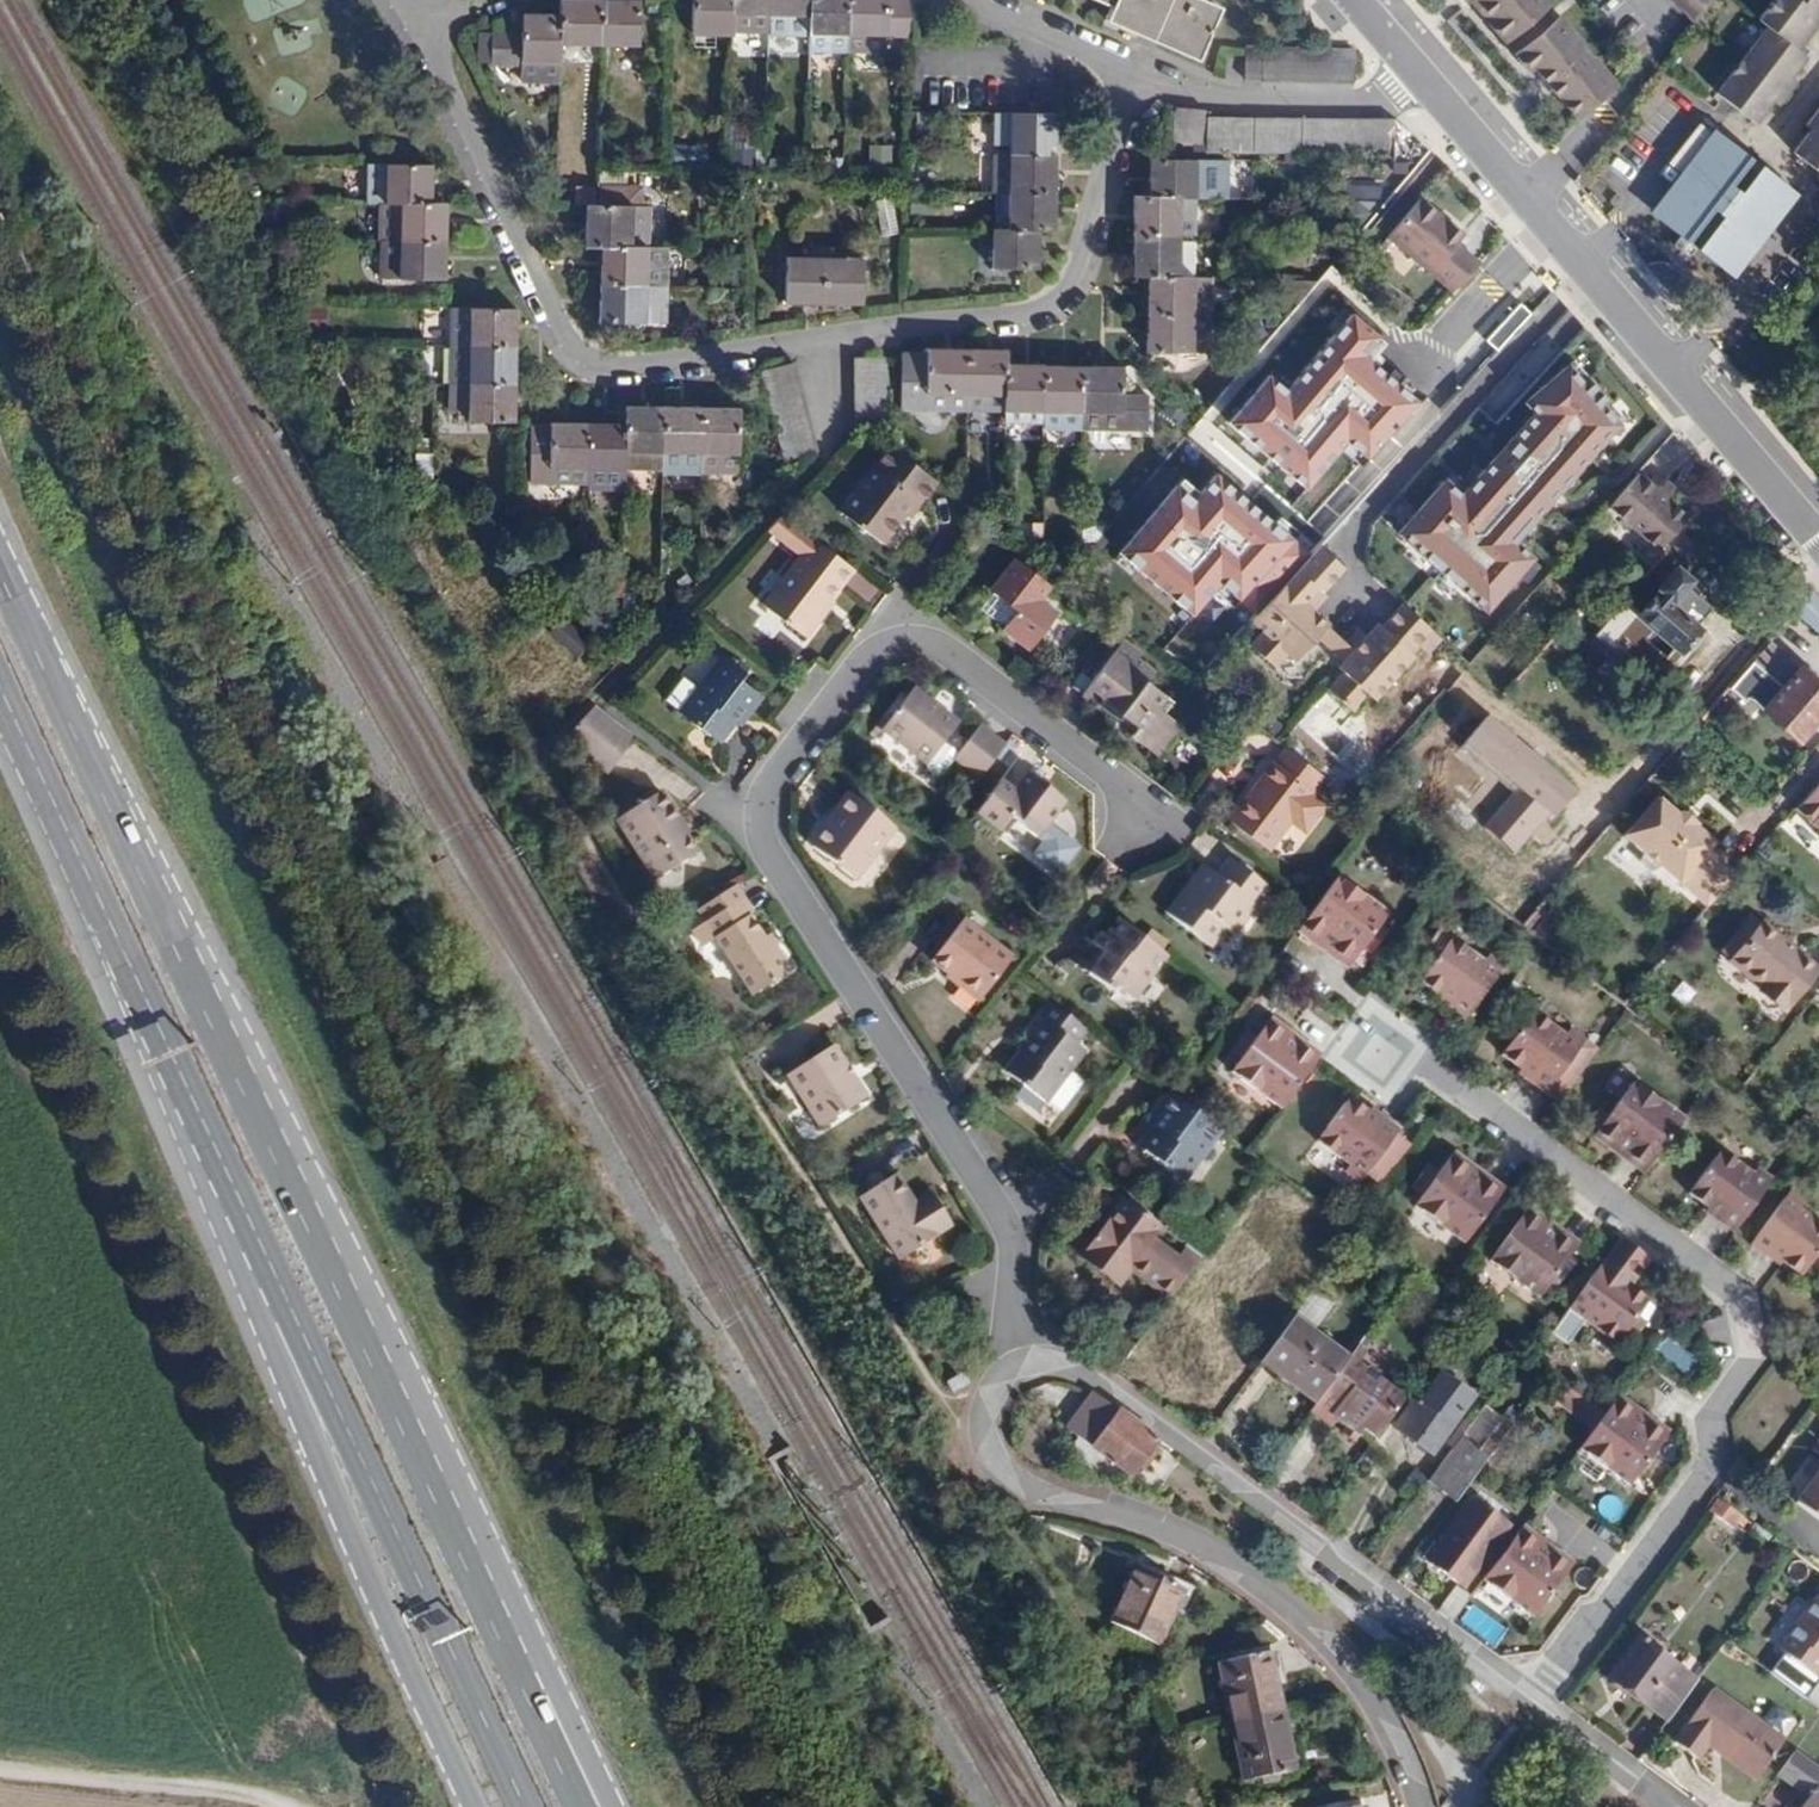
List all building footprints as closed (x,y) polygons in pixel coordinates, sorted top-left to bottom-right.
[(579,46),(601,47),(620,47),(620,42),(638,42),(639,1),(620,1),(601,0),(594,0),(561,0),(560,18),(541,17),(521,17),(521,34),(492,33),(491,68),(508,69),(520,69),(519,96),(558,97),(561,46),(560,41),(580,41),(579,46)] [(712,36),(712,31),(723,32),(732,32),(741,32),(769,33),(770,24),(770,17),(787,17),(789,17),(790,12),(810,12),(810,18),(810,35),(809,51),(828,52),(849,52),(887,53),(887,40),(887,37),(891,37),(912,38),(912,0),(694,0),(694,2),(693,36),(712,36)] [(1109,8),(1103,21),(1150,41),(1196,62),(1220,8),(1202,0),(1091,0),(1109,8)] [(1546,0),(1471,0),(1507,41),(1516,33),(1528,48),(1523,53),(1579,117),(1616,85),(1557,17),(1551,22),(1542,12),(1550,5),(1546,0)] [(1691,12),(1702,0),(1679,0),(1691,12)] [(1757,16),(1757,17),(1766,24),(1742,56),(1718,87),(1757,118),(1774,96),(1779,99),(1798,75),(1793,72),(1809,51),(1799,44),(1818,18),(1818,0),(1770,0),(1757,16)] [(491,68),(492,33),(479,33),(479,67),(491,68)] [(1244,48),(1244,83),(1354,85),(1354,50),(1335,50),(1244,48)] [(1808,122),(1813,126),(1796,148),(1818,165),(1818,107),(1808,122)] [(1205,113),(1176,109),(1172,142),(1201,146),(1205,113)] [(1393,155),(1393,121),(1207,118),(1207,152),(1393,155)] [(1649,212),(1726,272),(1787,194),(1710,134),(1649,212)] [(1008,192),(1007,211),(1012,211),(1012,231),(1007,231),(991,231),(991,250),(996,250),(995,269),(1023,269),(1037,269),(1037,246),(1038,232),(1055,232),(1055,209),(1055,193),(1056,171),(1056,156),(994,154),(993,191),(1008,192)] [(1191,179),(1196,179),(1197,160),(1148,160),(1147,187),(1147,198),(1133,198),(1133,216),(1132,237),(1132,253),(1132,277),(1145,278),(1145,292),(1145,314),(1145,330),(1144,353),(1210,353),(1211,316),(1211,279),(1194,278),(1175,278),(1176,255),(1179,255),(1180,243),(1180,238),(1195,238),(1196,200),(1190,200),(1191,179)] [(432,167),(367,165),(367,204),(379,205),(378,241),(377,278),(445,280),(445,257),(445,243),(446,218),(446,206),(431,205),(432,181),(432,167)] [(667,249),(668,188),(602,186),(602,206),(585,206),(585,227),(585,247),(600,247),(600,256),(599,285),(599,301),(598,324),(614,324),(666,325),(667,286),(667,249)] [(1461,236),(1416,198),(1383,238),(1451,296),(1477,266),(1452,245),(1461,236)] [(891,200),(875,203),(883,236),(898,234),(891,200)] [(1195,243),(1180,243),(1179,255),(1176,255),(1175,278),(1194,278),(1195,243)] [(805,263),(786,263),(785,305),(808,305),(824,305),(832,305),(861,306),(863,264),(844,264),(844,259),(825,258),(805,258),(805,263)] [(745,273),(732,273),(732,285),(745,285),(745,273)] [(1306,304),(1308,280),(1287,278),(1285,301),(1306,304)] [(517,326),(517,309),(451,307),(450,348),(448,384),(447,411),(467,412),(467,423),(514,424),(515,397),(515,386),(516,365),(516,350),(517,326)] [(1442,408),(1495,351),(1461,320),(1409,376),(1442,408)] [(1045,408),(1044,413),(1044,430),(1083,431),(1146,432),(1147,396),(1122,396),(1122,368),(1103,368),(1083,367),(1058,367),(1045,367),(1035,367),(1026,366),(1006,366),(1006,351),(990,351),(966,350),(946,350),(926,350),(926,354),(918,354),(900,354),(899,412),(965,412),(1005,412),(1026,413),(1026,408),(1045,408)] [(886,358),(854,359),(855,421),(887,420),(886,358)] [(817,452),(792,364),(760,373),(770,410),(785,461),(817,452)] [(1621,428),(1566,370),(1526,406),(1534,420),(1460,502),(1443,485),(1396,536),(1482,612),(1532,561),(1513,543),(1621,428)] [(529,470),(568,470),(568,465),(586,466),(586,470),(585,492),(624,493),(624,472),(664,472),(664,455),(683,455),(683,451),(700,451),(700,455),(720,456),(720,452),(738,452),(739,409),(719,408),(701,408),(681,408),(665,408),(645,407),(626,406),(625,426),(606,425),(586,425),(565,424),(550,424),(550,426),(529,426),(529,470)] [(432,437),(433,417),(420,417),(419,437),(432,437)] [(941,487),(893,451),(846,516),(887,546),(917,505),(924,510),(941,487)] [(1607,508),(1639,537),(1669,503),(1672,499),(1660,487),(1656,491),(1637,475),(1607,508)] [(1669,503),(1639,537),(1656,552),(1686,519),(1669,503)] [(801,635),(852,570),(808,534),(794,552),(799,555),(761,604),(801,635)] [(1355,654),(1345,646),(1312,616),(1303,608),(1311,598),(1317,591),(1321,595),(1344,571),(1317,547),(1248,621),(1259,631),(1248,644),(1274,667),(1285,655),(1292,662),(1314,638),(1342,662),(1337,668),(1343,673),(1327,690),(1352,713),(1367,696),(1373,700),(1412,657),(1408,653),(1415,644),(1428,630),(1404,607),(1383,631),(1378,627),(1367,641),(1355,654)] [(1014,566),(977,615),(1030,656),(1057,622),(1039,608),(1050,594),(1014,566)] [(1636,616),(1679,652),(1698,630),(1693,627),(1710,607),(1684,587),(1689,581),(1674,568),(1655,591),(1658,593),(1653,600),(1651,598),(1636,616)] [(1809,591),(1792,611),(1818,634),(1818,603),(1809,591)] [(1303,608),(1312,616),(1321,605),(1311,598),(1303,608)] [(586,613),(585,630),(611,631),(612,614),(586,613)] [(585,646),(564,618),(546,632),(568,659),(585,646)] [(1428,630),(1415,644),(1427,654),(1440,640),(1428,630)] [(1357,632),(1345,646),(1355,654),(1367,641),(1357,632)] [(1783,686),(1799,667),(1767,639),(1755,654),(1751,659),(1783,686)] [(1123,640),(1088,685),(1106,699),(1100,707),(1117,720),(1121,715),(1137,727),(1133,732),(1130,735),(1155,755),(1178,726),(1170,720),(1151,705),(1160,693),(1145,682),(1152,673),(1136,660),(1140,654),(1123,640)] [(1697,721),(1727,687),(1751,659),(1755,654),(1738,640),(1707,675),(1691,695),(1701,703),(1691,715),(1697,721)] [(682,682),(666,702),(719,743),(743,713),(749,718),(763,700),(740,682),(746,674),(725,658),(698,695),(682,682)] [(1727,687),(1745,702),(1748,697),(1797,742),(1818,717),(1818,686),(1799,667),(1783,686),(1751,659),(1727,687)] [(1106,699),(1088,685),(1081,694),(1100,707),(1106,699)] [(913,690),(881,731),(927,766),(959,725),(913,690)] [(1179,708),(1160,693),(1151,705),(1170,720),(1179,708)] [(593,710),(562,741),(603,774),(630,739),(600,714),(596,712),(593,710)] [(1117,720),(1133,732),(1137,727),(1121,715),(1117,720)] [(953,767),(971,780),(979,786),(1005,754),(979,734),(953,767)] [(1323,778),(1284,749),(1273,763),(1272,762),(1228,820),(1267,850),(1291,820),(1300,828),(1306,828),(1321,809),(1320,802),(1310,795),(1323,778)] [(1787,806),(1818,838),(1818,773),(1787,806)] [(1064,802),(1028,775),(1015,793),(1000,783),(976,814),(1000,832),(1010,819),(1040,843),(1030,856),(1056,876),(1075,851),(1045,828),(1064,802)] [(959,794),(968,801),(979,786),(971,780),(959,794)] [(1666,863),(1713,901),(1741,869),(1713,847),(1720,839),(1700,823),(1703,820),(1686,805),(1684,808),(1666,792),(1631,833),(1649,848),(1646,858),(1660,870),(1666,863)] [(658,793),(618,819),(657,879),(695,856),(675,825),(678,823),(658,793)] [(855,797),(815,848),(853,878),(893,827),(855,797)] [(1490,873),(1535,911),(1556,886),(1512,848),(1490,873)] [(1216,878),(1209,872),(1197,887),(1190,881),(1164,913),(1209,948),(1224,929),(1233,937),(1269,891),(1230,861),(1216,878)] [(1197,887),(1209,872),(1201,866),(1190,881),(1197,887)] [(1336,878),(1316,906),(1297,933),(1313,946),(1345,968),(1350,960),(1385,914),(1336,878)] [(759,949),(755,942),(731,905),(691,931),(702,947),(709,943),(747,1001),(787,975),(766,944),(759,949)] [(1520,929),(1540,944),(1561,961),(1573,947),(1532,915),(1520,929)] [(1748,917),(1734,934),(1743,942),(1729,960),(1727,962),(1785,1009),(1816,972),(1748,917)] [(1014,959),(962,920),(930,962),(958,982),(957,985),(981,1003),(1014,959)] [(1168,958),(1118,920),(1086,962),(1081,969),(1111,992),(1114,987),(1134,1003),(1168,958)] [(702,947),(691,931),(685,935),(695,951),(702,947)] [(1743,942),(1734,934),(1719,952),(1729,960),(1743,942)] [(762,937),(755,942),(759,949),(766,944),(762,937)] [(1464,1021),(1499,975),(1483,963),(1451,939),(1419,982),(1452,1005),(1449,1009),(1464,1021)] [(1081,969),(1086,962),(1075,954),(1070,960),(1081,969)] [(1489,956),(1483,963),(1499,975),(1504,968),(1489,956)] [(1087,1032),(1049,1003),(1037,1019),(1041,1022),(1026,1043),(1029,1045),(1007,1074),(1046,1102),(1047,1100),(1069,1071),(1083,1053),(1075,1047),(1087,1032)] [(1546,1096),(1580,1049),(1563,1036),(1533,1013),(1501,1055),(1533,1079),(1530,1084),(1546,1096)] [(1231,1076),(1280,1111),(1313,1065),(1320,1056),(1272,1021),(1231,1076)] [(1569,1029),(1563,1036),(1580,1049),(1586,1042),(1569,1029)] [(831,1048),(790,1075),(822,1126),(865,1100),(831,1048)] [(1069,1071),(1047,1100),(1062,1111),(1084,1082),(1069,1071)] [(1649,1167),(1683,1121),(1636,1085),(1595,1139),(1612,1152),(1643,1175),(1649,1167)] [(1814,1118),(1818,1111),(1818,1091),(1818,1090),(1804,1111),(1814,1118)] [(1175,1098),(1168,1093),(1154,1112),(1159,1116),(1136,1147),(1180,1180),(1217,1130),(1175,1098)] [(1310,1136),(1342,1160),(1357,1171),(1393,1124),(1378,1113),(1374,1118),(1342,1095),(1310,1136)] [(1804,1117),(1799,1124),(1805,1129),(1810,1122),(1804,1117)] [(1785,1132),(1796,1141),(1805,1129),(1799,1124),(1794,1121),(1785,1132)] [(1716,1223),(1732,1235),(1767,1187),(1751,1176),(1720,1152),(1688,1195),(1720,1219),(1716,1223)] [(1455,1154),(1414,1208),(1464,1245),(1497,1199),(1504,1190),(1473,1167),(1455,1154)] [(1357,1171),(1342,1160),(1336,1168),(1351,1179),(1357,1171)] [(1757,1169),(1751,1176),(1767,1187),(1771,1181),(1757,1169)] [(917,1211),(913,1204),(894,1176),(859,1199),(899,1261),(934,1239),(933,1235),(950,1225),(933,1201),(917,1211)] [(929,1194),(913,1204),(917,1211),(933,1201),(929,1194)] [(1789,1194),(1785,1200),(1801,1213),(1806,1206),(1789,1194)] [(1160,1225),(1122,1198),(1079,1257),(1118,1285),(1129,1270),(1144,1280),(1149,1274),(1173,1292),(1202,1254),(1185,1243),(1176,1255),(1152,1237),(1160,1225)] [(1801,1213),(1785,1200),(1749,1248),(1765,1260),(1769,1254),(1800,1278),(1818,1253),(1818,1227),(1801,1213)] [(1535,1299),(1569,1254),(1577,1245),(1545,1220),(1529,1209),(1487,1263),(1535,1299)] [(1566,1311),(1583,1323),(1616,1347),(1623,1338),(1632,1344),(1644,1327),(1636,1320),(1648,1304),(1629,1289),(1615,1279),(1618,1276),(1601,1263),(1566,1311)] [(1149,1274),(1144,1280),(1169,1298),(1173,1292),(1149,1274)] [(1615,1279),(1629,1289),(1631,1285),(1618,1276),(1615,1279)] [(1310,1294),(1293,1318),(1313,1333),(1333,1304),(1310,1294)] [(1566,1311),(1561,1318),(1578,1330),(1583,1323),(1566,1311)] [(1293,1318),(1259,1363),(1315,1403),(1347,1359),(1313,1333),(1293,1318)] [(1364,1352),(1357,1346),(1347,1359),(1355,1364),(1364,1352)] [(1315,1403),(1309,1412),(1327,1425),(1331,1419),(1344,1428),(1355,1437),(1360,1431),(1373,1440),(1403,1399),(1375,1379),(1377,1376),(1366,1368),(1364,1371),(1355,1364),(1347,1359),(1315,1403)] [(1413,1401),(1393,1428),(1430,1456),(1474,1397),(1442,1373),(1418,1405),(1413,1401)] [(968,1381),(963,1374),(946,1383),(952,1394),(966,1385),(968,1381)] [(1549,1401),(1569,1414),(1579,1397),(1560,1385),(1549,1401)] [(1157,1441),(1090,1391),(1064,1427),(1132,1476),(1157,1441)] [(1604,1413),(1577,1450),(1625,1486),(1659,1440),(1665,1432),(1634,1409),(1617,1396),(1604,1413)] [(1486,1400),(1424,1486),(1453,1506),(1510,1427),(1500,1419),(1493,1414),(1497,1409),(1486,1400)] [(1508,1407),(1500,1419),(1510,1427),(1519,1415),(1508,1407)] [(1355,1437),(1344,1428),(1339,1434),(1351,1443),(1355,1437)] [(1796,1500),(1818,1517),(1818,1471),(1796,1500)] [(1472,1501),(1428,1562),(1463,1587),(1507,1526),(1472,1501)] [(1718,1501),(1710,1514),(1730,1529),(1739,1517),(1718,1501)] [(1522,1526),(1481,1580),(1529,1615),(1563,1569),(1569,1561),(1539,1538),(1522,1526)] [(1193,1587),(1180,1581),(1177,1587),(1159,1579),(1161,1572),(1137,1561),(1108,1624),(1157,1647),(1171,1616),(1179,1619),(1193,1587)] [(1180,1581),(1161,1572),(1159,1579),(1177,1587),(1180,1581)] [(1762,1670),(1802,1697),(1818,1673),(1818,1589),(1762,1670)] [(1608,1679),(1666,1722),(1695,1682),(1636,1639),(1608,1679)] [(1216,1664),(1229,1724),(1282,1713),(1269,1653),(1216,1664)] [(1783,1741),(1711,1690),(1673,1744),(1697,1760),(1707,1747),(1755,1781),(1783,1741)] [(1294,1772),(1282,1713),(1229,1724),(1241,1782),(1294,1772)] [(1794,1754),(1778,1776),(1809,1799),(1803,1806),(1818,1806),(1818,1773),(1794,1754)]
